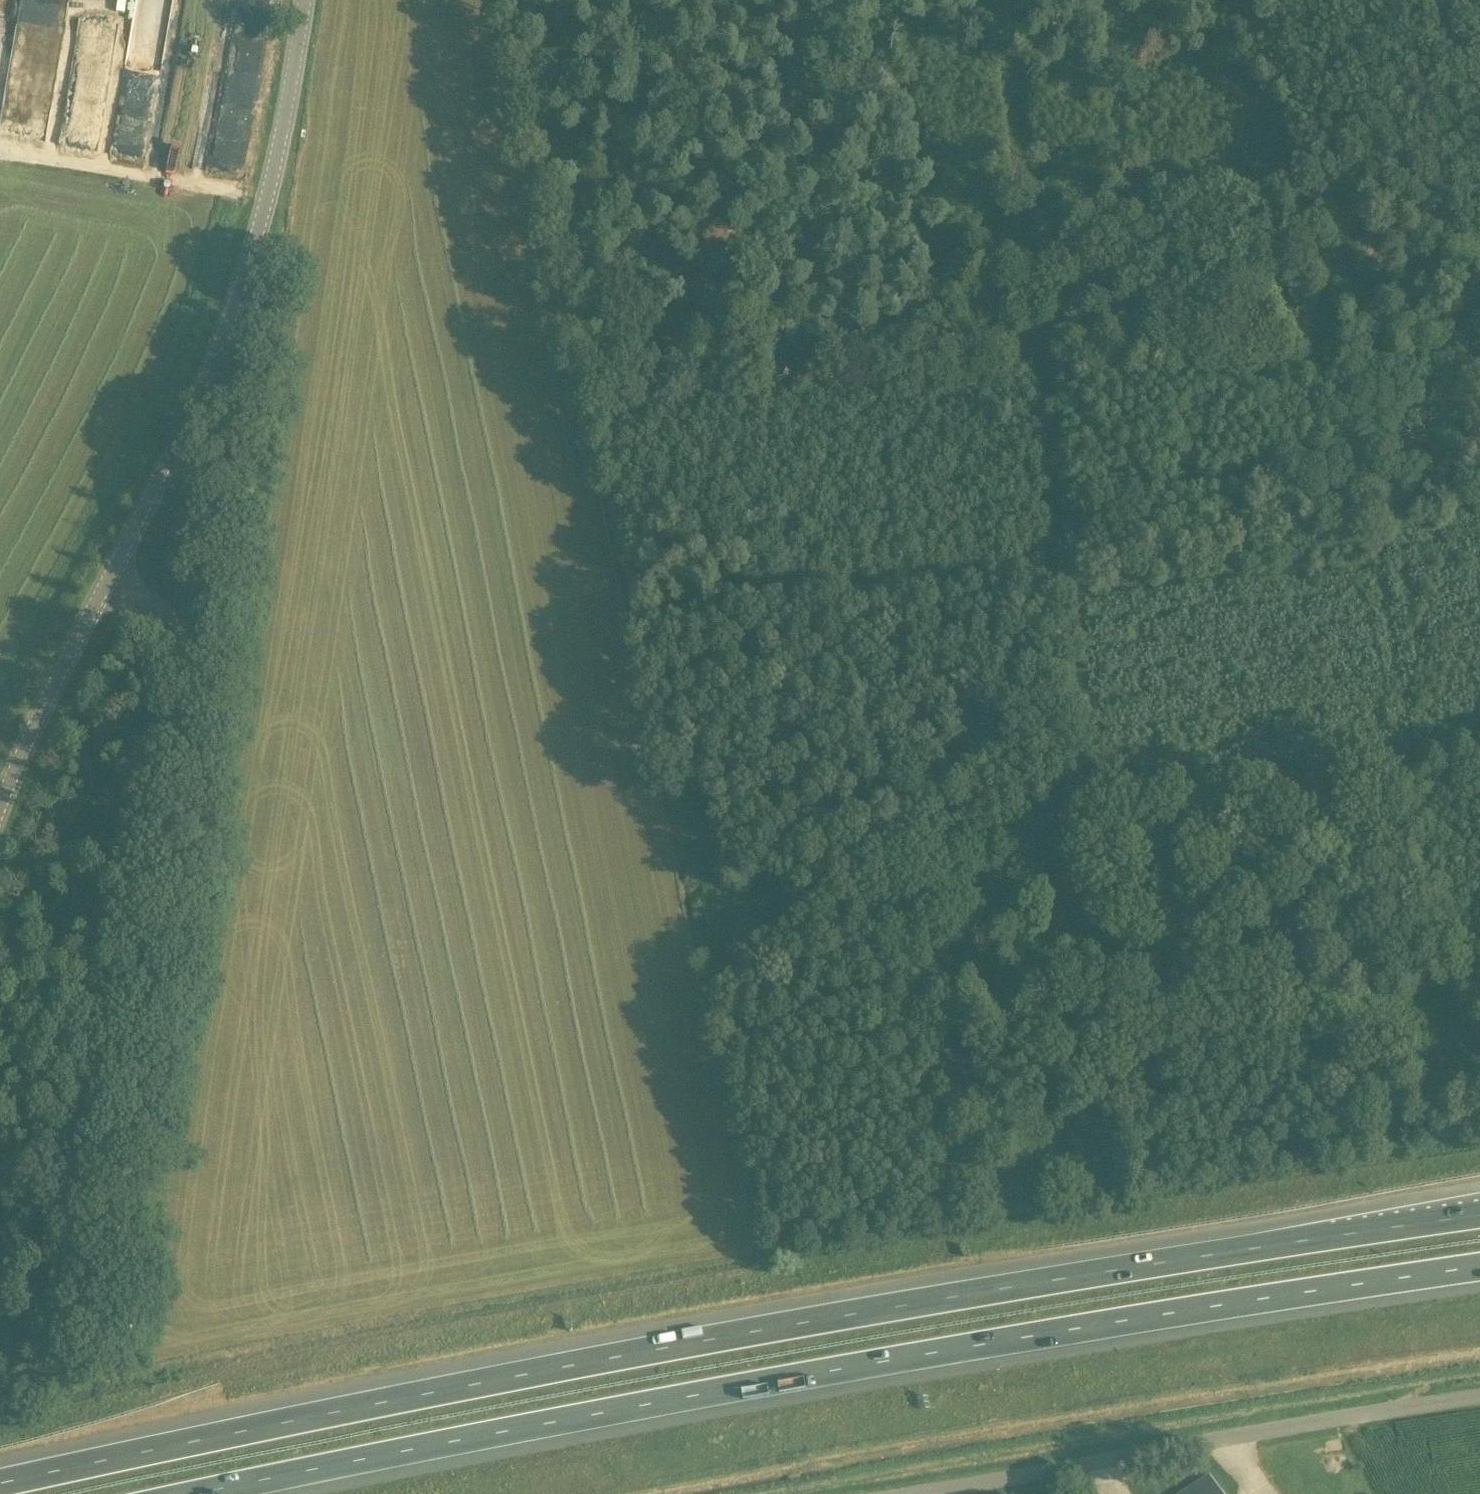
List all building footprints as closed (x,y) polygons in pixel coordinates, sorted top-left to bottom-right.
[(1209,1474),(1178,1493),(1222,1493),(1209,1474)]
